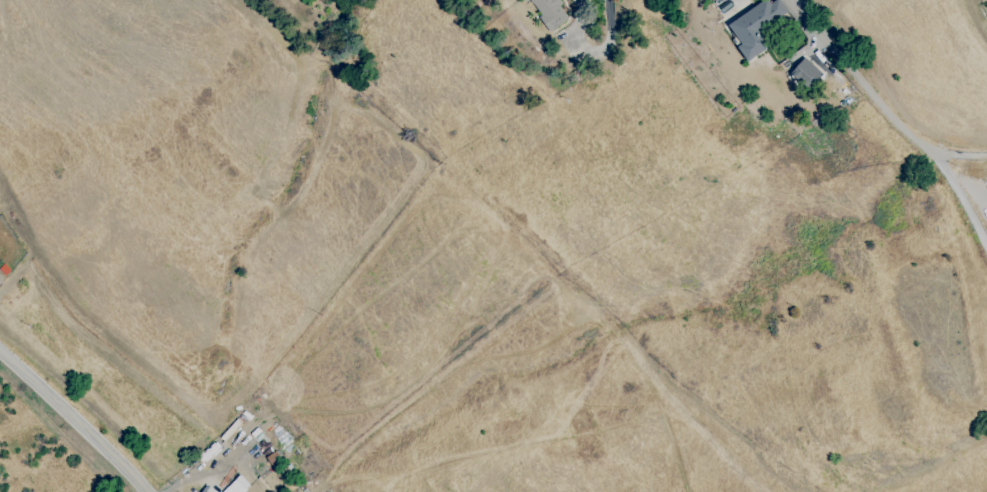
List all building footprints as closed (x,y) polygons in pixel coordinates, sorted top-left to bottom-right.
[(550,32),(569,19),(557,0),(529,0),(550,32)] [(748,60),(767,49),(756,32),(788,13),(780,0),(775,0),(770,3),(768,0),(766,0),(726,25),(748,60)] [(823,73),(802,57),(789,75),(810,90),(823,73)] [(237,474),(224,491),(241,491),(248,482),(237,474)]
